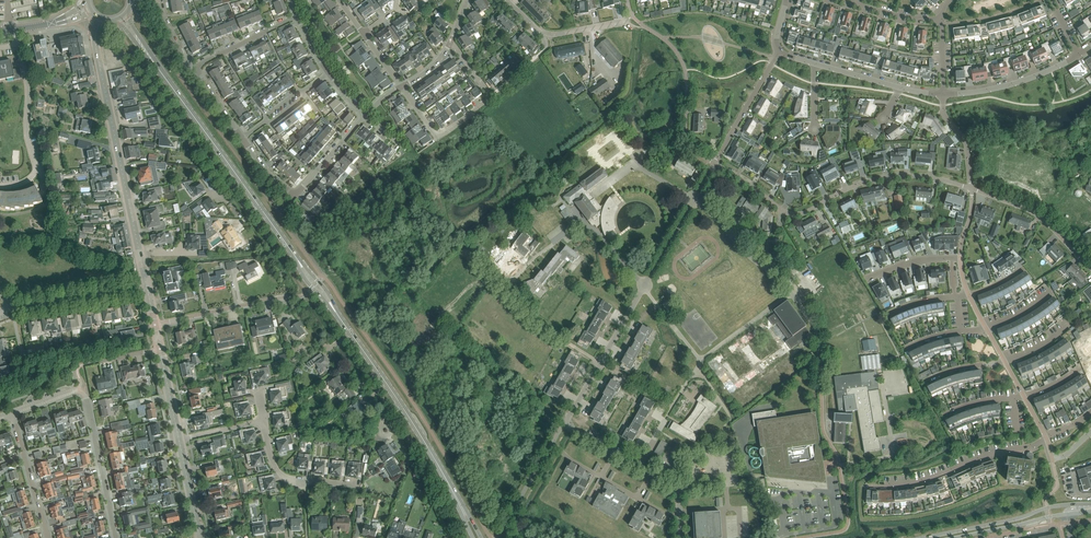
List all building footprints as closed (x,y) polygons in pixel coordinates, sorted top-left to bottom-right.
[(269,2),(270,6),(274,5),(276,10),(285,6),(283,0),(277,2),(276,0),(274,0),(269,2)] [(334,3),(332,0),(318,0),(314,3),(315,5),(317,5),(318,7),(323,3),(326,8),(334,3)] [(371,1),(371,0),(367,0),(361,4),(370,17),(376,13),(372,7),(374,5),(371,1)] [(387,4),(384,0),(372,0),(376,5),(378,3),(382,8),(387,4)] [(479,14),(484,11),(488,8),(483,0),(480,0),(473,5),(477,11),(479,14)] [(520,3),(542,24),(548,18),(541,11),(542,9),(534,0),(523,0),(520,3)] [(576,7),(577,14),(579,14),(580,15),(583,14),(585,14),(585,12),(590,11),(590,10),(597,8),(595,0),(580,0),(580,3),(576,4),(577,7),(576,7)] [(602,4),(603,8),(607,8),(612,9),(611,5),(619,3),(618,0),(603,0),(604,3),(602,4)] [(763,1),(761,0),(753,0),(751,6),(756,7),(754,11),(760,13),(763,1)] [(760,13),(765,14),(765,13),(766,10),(770,11),(771,9),(772,7),(774,0),(773,0),(767,0),(766,2),(763,1),(760,13)] [(806,1),(802,0),(798,0),(798,2),(797,1),(796,5),(804,7),(802,12),(808,14),(812,15),(813,11),(809,10),(811,2),(806,1)] [(912,1),(916,4),(915,5),(915,8),(921,9),(922,8),(922,7),(925,4),(922,0),(913,0),(912,1)] [(415,12),(420,9),(422,8),(418,2),(416,4),(415,2),(407,7),(410,12),(413,9),(415,12)] [(327,22),(340,13),(337,9),(338,8),(334,3),(326,8),(330,13),(325,17),(326,18),(325,19),(327,22)] [(365,20),(370,17),(361,4),(353,10),(358,17),(361,15),(365,20)] [(182,6),(172,7),(173,13),(179,12),(184,11),(185,11),(186,14),(188,14),(187,11),(188,11),(187,5),(186,5),(183,5),(182,5),(182,6)] [(276,10),(272,11),(274,16),(275,20),(282,17),(281,15),(287,12),(285,6),(276,10)] [(1042,6),(1036,8),(1040,19),(1046,16),(1047,16),(1048,16),(1047,13),(1046,11),(1044,11),(1042,6)] [(261,15),(259,11),(255,9),(254,7),(252,8),(253,10),(254,13),(257,22),(258,23),(260,22),(259,22),(263,20),(261,15)] [(821,15),(818,24),(823,26),(824,21),(831,23),(832,19),(835,20),(837,14),(834,13),(835,10),(833,10),(834,8),(829,7),(829,8),(827,8),(826,13),(825,16),(821,15)] [(1034,21),(1040,19),(1036,8),(1030,11),(1034,21)] [(254,24),(257,22),(254,13),(253,10),(247,12),(252,25),(254,25),(254,24)] [(445,18),(438,12),(436,10),(433,13),(436,15),(435,16),(435,18),(437,19),(437,21),(434,24),(440,28),(440,30),(444,33),(447,30),(446,29),(449,26),(443,21),(445,18)] [(808,14),(802,12),(795,10),(795,13),(794,13),(793,16),(800,18),(799,24),(808,27),(810,22),(806,21),(808,14)] [(483,20),(479,14),(477,11),(468,17),(472,23),(472,22),(474,26),(483,20)] [(1027,24),(1034,21),(1030,11),(1023,13),(1027,24)] [(248,26),(252,25),(247,12),(242,15),(246,27),(247,28),(249,27),(248,26)] [(837,27),(841,29),(842,26),(849,28),(852,15),(851,15),(851,13),(847,12),(846,14),(845,13),(843,20),(839,19),(837,27)] [(340,28),(347,23),(346,23),(348,22),(344,17),(343,18),(340,13),(327,22),(330,26),(331,25),(332,26),(336,23),(340,27),(340,28)] [(1022,26),(1027,24),(1023,13),(1017,16),(1021,26),(1022,26)] [(500,26),(506,18),(501,15),(499,17),(496,14),(492,18),(489,22),(492,24),(494,24),(496,22),(500,26)] [(243,28),(246,27),(242,15),(236,17),(241,29),(241,30),(243,29),(243,28)] [(416,26),(414,23),(411,19),(407,21),(403,16),(398,20),(404,29),(408,26),(410,30),(416,26)] [(1022,28),(1022,26),(1021,26),(1017,16),(1011,18),(1014,28),(1014,30),(1022,28)] [(857,25),(855,33),(859,34),(860,31),(867,33),(871,21),(869,20),(870,19),(865,17),(865,19),(863,18),(862,23),(861,26),(857,25)] [(192,28),(195,27),(195,26),(192,21),(193,21),(191,18),(189,19),(191,22),(180,27),(182,33),(191,28),(193,28),(192,28)] [(504,30),(510,22),(506,18),(500,26),(504,30)] [(1011,18),(1005,19),(1008,30),(1014,28),(1011,18)] [(1001,32),(1008,30),(1005,19),(998,21),(1001,32)] [(1090,25),(1086,19),(1083,21),(1086,25),(1077,30),(1079,35),(1080,34),(1079,34),(1080,33),(1084,39),(1088,36),(1090,35),(1090,33),(1087,27),(1090,25)] [(402,30),(404,29),(398,20),(393,23),(397,29),(394,31),(399,38),(405,34),(402,30)] [(228,35),(228,34),(224,25),(223,21),(217,24),(218,27),(222,36),(226,35),(226,36),(228,35)] [(239,30),(237,25),(235,21),(229,23),(233,32),(237,31),(239,31),(239,30)] [(995,33),(1001,32),(998,21),(992,23),(995,33)] [(478,32),(474,26),(472,22),(472,23),(463,28),(467,34),(469,38),(470,38),(478,32)] [(512,37),(513,36),(517,32),(513,28),(515,26),(510,22),(504,30),(512,37)] [(873,38),(877,39),(878,36),(885,38),(889,26),(887,25),(888,24),(883,22),(883,24),(881,24),(879,31),(875,30),(873,38)] [(233,33),(233,32),(229,23),(224,25),(228,34),(231,33),(231,34),(233,33)] [(343,32),(344,33),(347,37),(355,32),(351,26),(350,27),(347,23),(340,28),(340,27),(335,31),(339,36),(343,32)] [(989,35),(995,33),(992,23),(985,24),(985,25),(988,35),(989,35)] [(222,36),(218,27),(217,24),(212,26),(217,39),(220,37),(220,38),(222,37),(222,36)] [(980,25),(973,26),(974,37),(980,36),(981,36),(980,26),(980,25)] [(989,37),(989,35),(988,35),(985,25),(980,26),(981,36),(980,36),(981,38),(989,37)] [(217,39),(212,26),(206,28),(209,36),(211,41),(215,39),(215,40),(217,39)] [(968,38),(974,37),(973,26),(966,27),(968,38)] [(185,38),(197,32),(195,27),(192,28),(193,28),(191,28),(182,33),(183,35),(183,34),(185,38)] [(284,39),(296,33),(293,27),(289,30),(287,27),(278,31),(280,36),(284,34),(286,38),(284,39)] [(441,35),(438,31),(434,27),(429,31),(432,35),(429,38),(431,40),(430,41),(433,44),(434,43),(436,46),(442,41),(439,37),(441,35)] [(898,44),(898,42),(905,43),(908,30),(906,30),(906,28),(902,27),(902,29),(900,29),(899,36),(895,36),(893,43),(898,44)] [(961,39),(968,38),(966,27),(960,28),(961,39)] [(387,28),(381,32),(388,41),(391,38),(393,41),(394,40),(395,41),(398,38),(393,31),(390,33),(387,28)] [(954,40),(961,39),(960,28),(953,29),(954,35),(952,35),(952,40),(953,40),(954,40)] [(914,39),(913,51),(917,52),(918,45),(925,45),(926,32),(925,32),(925,30),(921,30),(920,32),(919,31),(918,39),(914,39)] [(798,37),(799,37),(800,33),(790,31),(788,34),(790,35),(790,36),(789,36),(787,42),(794,44),(794,43),(796,44),(798,37)] [(197,39),(196,38),(200,37),(197,32),(185,38),(184,38),(185,40),(186,40),(188,43),(197,39)] [(381,32),(376,35),(380,41),(377,43),(382,51),(386,48),(383,44),(388,41),(381,32)] [(286,48),(295,44),(294,41),(299,38),(296,33),(284,39),(286,43),(284,44),(286,48)] [(522,45),(528,38),(524,34),(522,36),(518,33),(514,38),(522,45)] [(65,37),(69,52),(70,59),(85,55),(83,48),(81,49),(80,46),(81,46),(82,34),(75,34),(75,35),(65,37)] [(474,44),(470,38),(469,38),(467,34),(458,40),(464,50),(469,46),(470,48),(473,49),(475,47),(473,44),(474,44)] [(62,54),(69,52),(65,37),(59,39),(62,54)] [(804,39),(799,37),(798,37),(796,44),(796,47),(802,49),(804,39)] [(526,49),(533,42),(528,38),(522,45),(526,49)] [(199,44),(197,39),(188,43),(187,43),(188,45),(189,45),(190,48),(199,44)] [(624,59),(606,39),(597,47),(614,68),(624,59)] [(802,49),(808,50),(811,40),(804,39),(802,49)] [(54,65),(52,56),(52,52),(48,53),(45,40),(40,41),(40,45),(39,46),(38,44),(33,45),(36,62),(42,61),(41,57),(43,57),(43,58),(47,58),(49,69),(55,68),(54,65)] [(808,50),(814,52),(817,42),(811,40),(808,50)] [(354,62),(367,53),(364,49),(366,47),(361,41),(353,46),(352,46),(352,47),(353,47),(357,52),(349,57),(353,61),(354,62)] [(426,42),(423,44),(421,41),(416,45),(425,58),(429,55),(429,56),(431,54),(429,51),(432,49),(426,42)] [(1062,45),(1061,42),(1060,41),(1050,46),(1048,42),(1044,44),(1048,51),(1051,49),(1055,56),(1059,54),(1058,54),(1063,52),(1060,46),(1062,45)] [(270,55),(275,53),(273,48),(270,50),(266,42),(260,44),(260,45),(261,45),(265,54),(269,52),(270,55)] [(532,58),(535,56),(539,51),(535,48),(537,46),(533,42),(526,49),(531,52),(530,54),(532,57),(532,58)] [(814,52),(820,54),(823,44),(817,42),(814,52)] [(203,46),(202,46),(200,43),(199,44),(190,48),(193,54),(200,50),(202,54),(211,50),(208,46),(205,47),(205,46),(203,46)] [(295,55),(305,49),(302,44),(297,47),(295,44),(286,48),(289,53),(293,51),(295,55)] [(585,54),(584,49),(583,44),(555,49),(557,58),(562,57),(562,59),(585,54)] [(820,54),(826,55),(829,45),(823,44),(820,54)] [(1044,52),(1048,51),(1044,44),(1041,45),(1042,48),(1036,50),(1042,63),(1046,61),(1046,60),(1047,60),(1044,52)] [(260,57),(265,54),(261,45),(260,45),(255,48),(260,57)] [(422,60),(425,58),(416,45),(411,48),(413,51),(410,53),(415,61),(418,59),(420,63),(422,61),(422,60)] [(833,52),(836,53),(839,46),(835,45),(834,47),(829,45),(826,55),(832,57),(833,52)] [(838,59),(844,61),(847,51),(842,49),(842,47),(839,46),(836,53),(840,54),(838,59)] [(255,48),(255,47),(249,50),(251,53),(248,55),(250,59),(253,64),(261,60),(260,57),(255,48)] [(295,66),(305,60),(303,57),(308,55),(305,49),(295,55),(297,58),(293,61),(294,63),(293,63),(294,66),(293,67),(295,66)] [(1041,63),(1042,63),(1036,50),(1030,53),(1029,50),(1026,52),(1029,59),(1032,58),(1035,65),(1037,64),(1037,65),(1041,63)] [(844,61),(850,62),(853,52),(847,51),(844,61)] [(850,62),(857,64),(859,54),(853,52),(850,62)] [(1025,60),(1029,59),(1026,52),(1022,53),(1023,55),(1017,57),(1022,71),(1026,69),(1026,68),(1028,68),(1025,60)] [(253,64),(250,59),(247,61),(243,53),(238,55),(243,65),(245,68),(253,64)] [(367,69),(377,62),(372,56),(370,57),(367,53),(354,62),(355,64),(357,68),(364,63),(368,67),(367,69)] [(520,61),(515,56),(513,53),(505,60),(507,63),(513,70),(518,66),(516,64),(520,61)] [(406,58),(402,61),(408,70),(411,68),(412,68),(414,67),(412,63),(414,62),(411,57),(409,54),(405,57),(406,58)] [(857,64),(863,66),(865,56),(859,54),(857,64)] [(863,66),(869,68),(872,54),(871,57),(865,56),(863,66)] [(879,65),(881,58),(878,57),(879,56),(872,54),(869,68),(875,69),(876,65),(879,65)] [(52,56),(54,65),(65,62),(64,56),(60,56),(60,55),(56,56),(56,55),(52,56)] [(239,67),(243,65),(238,55),(233,58),(235,63),(232,65),(236,72),(241,70),(239,67)] [(1022,71),(1017,57),(1011,59),(1011,57),(1007,58),(1009,66),(1013,65),(1015,72),(1017,71),(1017,72),(1021,71),(1022,71)] [(887,73),(890,63),(884,61),(885,59),(881,58),(879,65),(882,66),(881,71),(887,73)] [(1005,67),(1009,66),(1007,58),(1003,59),(1004,62),(998,63),(1001,77),(1002,77),(1006,76),(1006,75),(1007,74),(1005,67)] [(79,59),(70,61),(72,71),(78,70),(85,69),(85,68),(93,66),(91,60),(86,61),(79,62),(79,59)] [(19,68),(12,69),(10,60),(0,62),(0,80),(14,77),(14,80),(22,78),(19,68)] [(304,72),(314,66),(311,61),(306,63),(305,60),(295,66),(293,67),(295,70),(297,68),(298,70),(302,68),(304,72)] [(455,72),(460,69),(453,60),(449,64),(455,72)] [(397,62),(392,65),(398,73),(401,71),(403,75),(405,73),(405,72),(408,70),(402,61),(398,64),(397,62)] [(223,67),(220,62),(211,68),(213,71),(209,73),(213,78),(222,73),(220,69),(223,67)] [(369,84),(382,74),(379,70),(381,69),(377,62),(367,69),(369,69),(372,73),(365,79),(368,82),(369,84)] [(1001,77),(998,63),(992,65),(991,62),(987,63),(989,71),(993,70),(995,78),(996,77),(997,78),(1001,77)] [(509,74),(513,70),(507,63),(503,67),(509,74)] [(887,73),(893,74),(896,64),(890,63),(887,73)] [(985,71),(989,71),(987,63),(984,64),(984,66),(978,67),(980,81),(981,81),(985,81),(985,80),(986,79),(985,71)] [(450,76),(455,72),(449,64),(444,67),(445,69),(445,68),(451,77),(450,76)] [(588,73),(585,70),(581,64),(575,68),(582,77),(588,73)] [(893,74),(899,76),(902,66),(896,64),(893,74)] [(1088,74),(1082,64),(1076,68),(1075,67),(1069,71),(1073,76),(1084,76),(1088,74)] [(85,69),(78,70),(80,80),(82,79),(89,77),(95,76),(93,66),(85,68),(85,69)] [(307,75),(303,78),(305,82),(314,77),(313,74),(317,71),(314,66),(304,72),(307,75)] [(899,76),(905,78),(908,68),(902,66),(899,76)] [(965,75),(968,74),(968,66),(964,67),(964,72),(954,73),(953,73),(953,77),(954,77),(956,77),(956,83),(961,83),(965,83),(965,82),(965,75)] [(980,81),(978,67),(972,68),(971,66),(968,66),(968,74),(972,74),(973,81),(975,81),(975,82),(980,81),(980,82),(980,81)] [(504,78),(509,74),(503,67),(498,71),(504,78)] [(114,71),(108,72),(112,89),(117,88),(126,86),(126,87),(127,93),(134,92),(132,85),(136,85),(134,78),(131,78),(129,72),(125,73),(124,68),(114,71)] [(452,78),(451,77),(445,68),(445,69),(440,72),(446,81),(447,82),(452,78)] [(504,78),(498,71),(496,68),(494,70),(496,72),(494,75),(500,82),(504,78)] [(905,78),(912,80),(914,70),(908,68),(905,78)] [(920,71),(919,78),(923,79),(923,80),(929,80),(930,74),(929,73),(929,72),(931,72),(931,68),(921,68),(920,71)] [(920,71),(914,70),(912,80),(918,81),(919,78),(920,71)] [(293,79),(290,75),(287,72),(283,75),(285,78),(282,80),(288,89),(293,86),(290,81),(293,79)] [(441,84),(446,81),(440,72),(435,75),(442,85),(441,84)] [(216,83),(225,78),(222,73),(213,78),(216,83)] [(384,89),(386,88),(392,84),(387,77),(385,78),(382,74),(369,84),(370,85),(372,89),(380,84),(383,89),(383,90),(384,90),(384,89)] [(437,89),(442,85),(435,75),(430,79),(437,89)] [(495,86),(500,82),(494,75),(485,82),(490,87),(493,84),(495,86)] [(471,87),(464,92),(465,93),(465,94),(470,101),(470,100),(471,102),(475,100),(473,98),(475,97),(476,99),(482,95),(469,77),(468,78),(466,80),(469,84),(469,85),(469,86),(470,86),(471,87)] [(219,88),(228,83),(225,78),(216,83),(219,88)] [(288,89),(282,80),(280,78),(275,81),(285,94),(285,93),(286,92),(285,91),(288,89)] [(432,92),(437,89),(430,79),(425,82),(432,91),(432,92)] [(594,97),(610,86),(605,79),(589,90),(594,97)] [(777,98),(780,94),(777,92),(778,89),(779,89),(782,85),(772,80),(770,84),(766,92),(774,97),(774,96),(777,98)] [(284,94),(285,94),(275,81),(270,85),(272,88),(279,96),(282,94),(283,95),(284,94)] [(427,94),(432,91),(425,82),(421,86),(428,95),(427,94)] [(222,93),(231,88),(228,83),(219,88),(222,93)] [(321,95),(330,89),(326,83),(321,87),(319,84),(311,90),(313,93),(314,92),(317,93),(318,92),(321,95)] [(586,88),(582,83),(573,89),(577,94),(586,88)] [(423,99),(428,95),(421,86),(416,89),(423,99)] [(454,101),(460,110),(460,109),(465,106),(466,108),(472,104),(471,102),(470,100),(470,101),(465,94),(465,93),(464,92),(459,86),(456,89),(459,93),(459,95),(461,96),(457,99),(454,101)] [(126,87),(113,90),(115,100),(122,98),(123,100),(137,97),(136,92),(134,92),(127,93),(126,87)] [(241,89),(238,91),(237,90),(234,92),(231,88),(222,93),(225,99),(233,94),(235,97),(239,94),(242,92),(241,89)] [(276,98),(279,96),(272,88),(268,91),(275,101),(276,100),(277,99),(276,98)] [(807,95),(803,95),(803,90),(798,88),(797,92),(796,93),(800,96),(799,99),(797,102),(796,106),(795,110),(795,112),(795,115),(794,117),(806,117),(807,111),(807,107),(806,107),(807,95)] [(326,104),(331,100),(329,97),(334,94),(330,89),(321,95),(324,100),(323,101),(326,104)] [(274,102),(275,101),(268,91),(263,95),(269,103),(272,101),(273,102),(274,102)] [(242,98),(241,96),(244,94),(242,92),(239,94),(235,97),(236,99),(229,105),(233,110),(234,109),(233,109),(242,103),(239,100),(242,98)] [(263,95),(261,92),(253,98),(257,103),(260,100),(265,107),(270,104),(269,103),(263,95)] [(74,94),(71,94),(72,98),(76,97),(79,109),(83,108),(88,107),(86,99),(84,99),(84,95),(80,96),(79,93),(74,94)] [(443,109),(449,117),(454,114),(455,115),(461,111),(460,109),(460,110),(454,101),(450,96),(449,94),(448,94),(446,96),(445,96),(448,101),(449,102),(450,103),(450,104),(446,107),(443,109)] [(406,103),(401,97),(397,100),(394,96),(388,100),(389,102),(392,103),(393,104),(397,108),(389,113),(393,117),(394,118),(407,109),(404,105),(406,103)] [(753,111),(763,117),(767,110),(766,109),(770,103),(762,98),(758,105),(758,104),(753,111)] [(829,107),(838,104),(838,100),(827,98),(827,102),(822,102),(823,107),(824,107),(824,112),(822,112),(822,113),(824,113),(824,114),(823,114),(823,117),(822,117),(824,117),(824,119),(834,119),(834,113),(831,112),(831,111),(829,111),(829,107)] [(333,111),(342,103),(337,99),(333,102),(331,100),(326,104),(328,107),(329,106),(333,111)] [(874,100),(860,99),(858,104),(863,105),(860,112),(870,116),(872,110),(874,111),(875,106),(872,105),(874,100)] [(312,103),(309,105),(307,101),(302,105),(308,113),(312,110),(316,114),(318,112),(312,103)] [(435,114),(432,116),(433,118),(438,125),(443,121),(445,123),(451,119),(449,117),(443,109),(439,103),(438,101),(435,104),(438,108),(438,109),(438,110),(439,110),(439,111),(440,111),(435,114)] [(59,106),(57,115),(60,118),(63,119),(64,117),(65,118),(67,108),(67,107),(60,105),(59,104),(58,103),(57,106),(59,106)] [(237,114),(245,108),(242,103),(233,109),(234,109),(237,114)] [(339,119),(344,115),(342,112),(346,108),(342,103),(333,111),(337,115),(336,116),(339,119)] [(909,112),(913,114),(915,107),(906,104),(905,110),(906,110),(905,112),(900,109),(895,118),(904,122),(908,114),(908,113),(909,112)] [(303,117),(308,113),(302,105),(297,109),(303,117)] [(133,123),(139,122),(137,115),(140,114),(139,107),(125,110),(127,120),(132,119),(133,123)] [(240,119),(249,113),(245,108),(237,114),(240,118),(240,119)] [(299,120),(303,117),(297,109),(293,112),(299,120)] [(407,125),(417,118),(412,112),(410,113),(407,109),(394,118),(395,120),(397,124),(404,119),(408,124),(407,125)] [(294,124),(299,120),(293,112),(288,116),(296,127),(294,124)] [(257,118),(254,114),(251,116),(249,113),(240,119),(240,118),(240,119),(243,124),(246,122),(248,125),(251,123),(257,118)] [(348,125),(353,120),(355,117),(350,113),(346,117),(344,115),(339,119),(342,122),(343,121),(348,125)] [(703,115),(700,115),(694,114),(693,132),(702,133),(703,115)] [(926,114),(923,123),(930,126),(932,128),(932,129),(934,132),(935,131),(939,136),(946,130),(936,119),(935,120),(934,119),(935,118),(931,116),(926,114)] [(291,130),(296,127),(288,116),(283,120),(289,127),(291,130)] [(159,117),(148,119),(150,129),(157,129),(161,129),(159,117)] [(332,125),(327,121),(323,117),(320,120),(328,127),(325,131),(332,138),(336,133),(330,128),(332,125)] [(409,140),(422,130),(419,126),(421,125),(417,118),(407,125),(409,125),(412,130),(405,135),(408,138),(409,140)] [(750,134),(754,128),(753,127),(755,124),(755,123),(758,124),(759,121),(753,118),(752,121),(752,122),(749,120),(746,126),(745,125),(743,130),(750,134)] [(92,122),(87,121),(77,119),(75,131),(90,133),(92,122)] [(287,134),(291,130),(289,127),(283,120),(278,123),(287,134)] [(869,135),(868,137),(872,140),(873,138),(875,140),(880,132),(878,131),(876,134),(872,132),(875,129),(869,122),(867,125),(865,123),(858,128),(862,131),(862,130),(869,135)] [(287,134),(278,123),(274,127),(279,133),(276,135),(280,141),(283,139),(285,141),(289,137),(287,134)] [(803,129),(803,128),(800,124),(788,124),(792,131),(785,135),(788,141),(803,132),(803,129)] [(364,141),(371,133),(367,130),(368,128),(364,125),(356,134),(364,141)] [(892,128),(887,132),(888,135),(887,136),(890,140),(891,138),(892,139),(904,130),(905,131),(909,133),(910,133),(913,135),(915,132),(906,127),(902,125),(900,128),(898,129),(895,125),(891,127),(892,128)] [(825,137),(823,138),(827,148),(834,146),(834,145),(834,142),(836,142),(836,135),(839,135),(839,127),(827,127),(827,133),(826,133),(825,137)] [(130,129),(122,130),(124,140),(132,138),(132,137),(137,137),(137,134),(147,134),(147,129),(144,129),(137,129),(135,129),(131,129),(130,129)] [(157,129),(156,139),(160,139),(159,146),(175,148),(169,147),(170,142),(168,142),(169,137),(165,136),(165,130),(164,130),(161,129),(157,129)] [(424,145),(428,143),(432,140),(427,133),(425,135),(422,130),(409,140),(410,141),(412,146),(420,140),(423,145),(423,146),(424,146),(424,145)] [(328,142),(332,138),(325,131),(321,136),(328,142)] [(264,136),(265,135),(263,132),(257,136),(259,139),(256,142),(259,146),(267,141),(264,136)] [(372,148),(380,138),(376,135),(375,136),(371,133),(364,141),(372,148)] [(950,147),(954,142),(948,135),(943,140),(950,147)] [(324,147),(328,142),(321,136),(317,140),(324,147)] [(317,140),(314,138),(311,142),(320,151),(324,147),(317,140)] [(380,154),(387,146),(383,143),(384,142),(380,138),(372,148),(377,151),(376,152),(375,154),(375,155),(376,156),(377,158),(380,154)] [(802,142),(801,150),(809,151),(809,148),(813,148),(812,155),(816,155),(816,152),(817,152),(817,143),(813,143),(809,143),(810,141),(805,139),(802,142)] [(739,143),(735,140),(731,147),(732,148),(727,156),(736,162),(742,151),(736,148),(739,143)] [(92,144),(89,143),(78,141),(77,147),(87,150),(89,164),(100,162),(97,148),(91,149),(90,145),(92,144)] [(263,151),(271,145),(267,141),(259,146),(263,151)] [(316,155),(320,151),(311,142),(307,147),(316,155)] [(266,156),(274,150),(271,145),(263,151),(266,156)] [(140,158),(139,152),(135,152),(134,146),(124,148),(127,159),(136,157),(137,157),(138,158),(140,158)] [(388,160),(389,161),(396,152),(392,148),(391,149),(387,146),(380,154),(378,158),(385,163),(388,160)] [(312,160),(316,155),(307,147),(303,151),(305,153),(312,160)] [(359,156),(354,152),(350,148),(346,152),(347,153),(344,157),(352,164),(359,156)] [(958,156),(959,149),(949,148),(949,153),(952,153),(951,168),(960,169),(961,157),(958,156)] [(898,154),(890,154),(891,163),(904,163),(904,157),(907,157),(907,156),(911,156),(911,149),(898,150),(898,154)] [(276,162),(281,157),(279,154),(278,155),(274,150),(266,156),(270,161),(273,159),(276,162)] [(305,153),(303,151),(302,151),(298,155),(297,154),(295,157),(304,165),(306,162),(308,164),(312,160),(305,153)] [(887,161),(886,151),(880,152),(881,155),(868,158),(870,167),(884,164),(883,162),(887,161)] [(935,161),(936,153),(930,152),(930,155),(916,154),(915,163),(930,165),(931,161),(935,161)] [(149,153),(148,161),(149,161),(156,162),(157,158),(155,157),(155,154),(149,153)] [(751,171),(759,158),(750,153),(745,161),(745,162),(745,161),(748,162),(745,167),(751,171)] [(860,161),(858,154),(851,156),(852,162),(843,165),(846,174),(858,170),(856,163),(860,161)] [(694,165),(677,155),(674,160),(677,162),(675,167),(693,177),(688,185),(689,186),(688,188),(690,189),(700,173),(696,171),(695,170),(696,168),(693,167),(694,165)] [(281,172),(288,165),(283,161),(284,160),(281,157),(276,162),(279,165),(277,168),(281,172)] [(356,167),(352,164),(344,157),(341,161),(339,160),(336,164),(345,172),(349,167),(353,170),(356,173),(358,171),(355,168),(356,167)] [(762,172),(767,163),(759,158),(751,171),(757,174),(760,170),(762,171),(762,172)] [(141,177),(139,177),(141,186),(146,185),(149,184),(153,183),(151,176),(158,175),(157,170),(166,171),(167,164),(156,162),(149,161),(149,162),(149,168),(144,169),(142,169),(142,171),(140,172),(141,177)] [(836,163),(820,172),(825,181),(829,178),(830,181),(839,176),(836,171),(839,169),(836,163)] [(338,180),(345,172),(336,164),(332,168),(333,169),(330,173),(338,180)] [(286,176),(292,169),(288,165),(281,172),(286,176)] [(578,186),(564,197),(569,205),(570,204),(571,206),(575,203),(580,209),(583,214),(588,220),(589,223),(591,221),(596,227),(602,223),(603,223),(603,224),(603,225),(603,227),(603,228),(604,229),(604,230),(604,231),(605,232),(605,233),(606,235),(606,234),(614,228),(614,226),(613,224),(613,222),(613,220),(613,218),(613,215),(614,213),(615,211),(616,210),(617,208),(611,200),(610,199),(610,200),(609,200),(609,201),(608,202),(607,203),(607,204),(606,205),(605,205),(604,204),(601,207),(595,199),(594,198),(593,200),(590,196),(591,196),(589,193),(592,191),(590,189),(607,176),(609,175),(602,165),(595,171),(579,183),(581,184),(578,186)] [(103,170),(103,166),(81,169),(82,172),(87,171),(87,173),(93,171),(95,179),(104,177),(108,176),(115,175),(114,168),(107,170),(107,169),(103,170)] [(290,180),(296,173),(292,169),(286,176),(290,180)] [(822,183),(815,169),(809,172),(811,176),(806,179),(812,190),(818,188),(817,187),(819,185),(819,184),(822,183)] [(771,172),(768,171),(763,178),(775,185),(776,183),(780,186),(785,175),(781,173),(780,175),(772,170),(771,172)] [(301,176),(300,176),(302,174),(298,171),(296,173),(290,180),(295,184),(300,178),(302,180),(307,175),(304,173),(301,176)] [(342,183),(338,180),(330,173),(327,177),(325,176),(322,180),(331,188),(335,183),(339,186),(342,183)] [(800,186),(799,174),(792,175),(792,178),(786,178),(787,192),(797,191),(797,186),(800,186)] [(110,183),(117,182),(115,175),(108,176),(104,177),(105,182),(96,184),(96,186),(92,186),(92,187),(93,193),(97,193),(97,191),(107,191),(106,188),(110,187),(110,183)] [(324,196),(331,188),(322,180),(318,184),(320,185),(316,189),(324,196)] [(201,185),(200,184),(199,182),(198,183),(197,183),(196,184),(195,185),(194,183),(193,181),(183,183),(191,194),(194,192),(197,196),(205,191),(204,189),(205,188),(202,185),(201,185)] [(885,198),(884,192),(883,186),(872,189),(875,201),(885,198)] [(1,210),(1,208),(5,208),(10,210),(10,208),(14,208),(20,209),(20,208),(23,207),(29,207),(29,205),(32,204),(38,204),(37,202),(41,201),(34,187),(34,188),(27,190),(20,192),(13,193),(5,194),(0,193),(0,209),(1,210)] [(156,195),(162,194),(161,187),(149,189),(150,193),(144,194),(145,198),(144,198),(145,203),(157,200),(156,195)] [(933,190),(923,189),(923,187),(917,187),(917,188),(916,188),(915,197),(927,198),(926,202),(931,202),(931,198),(932,198),(933,190)] [(317,203),(324,196),(316,189),(313,192),(312,191),(308,195),(321,207),(317,203)] [(870,202),(875,201),(872,189),(860,191),(862,201),(863,203),(870,201),(870,202)] [(100,193),(94,194),(94,198),(95,198),(95,201),(105,201),(105,200),(107,200),(108,200),(110,200),(114,199),(115,199),(114,193),(110,194),(110,191),(105,192),(105,193),(100,193)] [(957,196),(957,197),(947,194),(945,202),(954,204),(953,207),(952,209),(953,209),(954,207),(956,208),(955,213),(955,212),(959,213),(956,222),(963,224),(965,213),(959,211),(960,209),(961,209),(962,206),(961,205),(963,198),(959,197),(959,196),(957,196)] [(314,215),(321,207),(308,195),(304,200),(306,201),(302,205),(314,215)] [(901,196),(894,197),(897,210),(904,209),(901,196)] [(760,236),(764,236),(769,237),(770,233),(770,231),(772,231),(773,216),(765,211),(766,209),(762,207),(761,208),(748,199),(747,201),(746,200),(746,199),(743,197),(737,205),(740,207),(741,205),(743,206),(743,207),(756,216),(754,217),(760,221),(761,220),(763,221),(762,230),(762,232),(760,232),(760,236)] [(212,210),(213,211),(217,208),(210,198),(201,204),(202,205),(199,207),(197,203),(191,207),(195,214),(204,208),(208,213),(212,210)] [(852,198),(839,205),(843,213),(852,208),(853,210),(858,208),(852,198)] [(101,210),(88,210),(88,213),(91,213),(91,214),(97,214),(102,214),(109,212),(109,211),(115,209),(116,211),(117,210),(117,207),(116,204),(111,205),(104,206),(100,207),(101,210)] [(146,220),(159,218),(158,213),(162,212),(161,204),(150,207),(151,211),(145,212),(146,216),(145,216),(146,220)] [(992,219),(995,210),(983,206),(980,213),(974,211),(974,215),(975,221),(980,223),(981,219),(990,222),(991,219),(992,219)] [(109,212),(102,214),(103,218),(106,217),(107,220),(111,220),(111,219),(114,219),(118,218),(119,218),(119,217),(118,211),(117,210),(116,211),(115,209),(109,211),(109,212)] [(1031,221),(1012,214),(1008,222),(1017,226),(1016,230),(1019,231),(1021,227),(1028,230),(1031,221)] [(159,218),(146,220),(147,225),(148,225),(149,228),(155,227),(156,231),(166,229),(164,221),(160,222),(159,218)] [(213,218),(204,218),(205,222),(207,240),(208,240),(208,239),(220,230),(223,228),(218,221),(216,223),(213,218)] [(818,225),(814,218),(801,224),(802,226),(797,229),(798,232),(799,231),(801,234),(803,233),(807,239),(816,234),(819,233),(818,231),(816,226),(818,225)] [(858,227),(856,223),(854,218),(839,224),(843,233),(858,227)] [(93,225),(83,224),(83,232),(93,232),(93,225)] [(115,232),(127,229),(126,224),(115,226),(114,224),(109,225),(110,229),(114,230),(113,229),(114,228),(115,231),(115,232)] [(818,238),(831,231),(827,224),(822,227),(823,229),(818,231),(819,233),(816,234),(818,238)] [(994,224),(990,236),(995,238),(1000,226),(994,224)] [(223,228),(220,230),(233,248),(237,245),(241,242),(235,234),(236,233),(231,227),(225,231),(223,228)] [(116,238),(128,235),(127,229),(115,232),(116,238)] [(928,232),(919,230),(922,235),(926,242),(929,240),(927,237),(928,232)] [(509,250),(507,249),(495,265),(508,275),(512,270),(514,272),(528,254),(530,256),(540,243),(536,240),(530,248),(525,244),(530,238),(523,232),(509,250)] [(172,238),(166,239),(165,234),(152,237),(153,242),(154,241),(155,245),(161,244),(161,248),(173,245),(172,238)] [(122,242),(130,241),(128,235),(116,238),(121,237),(116,238),(116,240),(117,244),(117,245),(120,245),(120,243),(122,242)] [(926,242),(922,235),(919,236),(920,239),(911,243),(916,253),(925,249),(923,244),(926,243),(926,242)] [(199,249),(199,246),(203,245),(203,236),(196,236),(191,236),(191,240),(186,240),(186,244),(185,244),(185,248),(186,248),(186,249),(191,249),(191,251),(195,250),(195,249),(199,249)] [(941,237),(935,239),(935,250),(939,250),(939,251),(944,251),(944,236),(941,237)] [(960,236),(959,236),(944,236),(944,251),(949,251),(949,250),(953,250),(953,248),(957,248),(958,246),(958,243),(959,240),(959,237),(960,236)] [(904,243),(897,245),(901,256),(908,253),(906,247),(909,246),(905,237),(902,238),(904,243)] [(123,248),(123,249),(131,247),(130,241),(122,242),(120,243),(120,245),(117,245),(118,250),(122,249),(123,248)] [(895,242),(885,246),(889,255),(891,259),(894,258),(901,256),(897,245),(895,242)] [(1056,251),(1048,242),(1039,251),(1042,248),(1048,254),(1047,255),(1048,254),(1052,258),(1052,259),(1056,263),(1056,262),(1057,262),(1064,255),(1056,246),(1056,247),(1058,249),(1056,251)] [(533,280),(527,282),(528,285),(530,286),(532,288),(529,291),(533,294),(541,284),(542,285),(551,274),(552,276),(556,270),(560,273),(563,269),(560,266),(567,258),(573,263),(575,260),(578,255),(572,251),(566,247),(564,249),(559,255),(558,253),(557,255),(556,254),(544,270),(544,271),(542,273),(541,272),(536,278),(535,277),(533,280)] [(888,261),(883,249),(871,254),(874,260),(874,261),(878,260),(879,264),(888,261)] [(1004,260),(1004,261),(1008,267),(1009,268),(1013,265),(1012,265),(1017,261),(1015,259),(1019,256),(1013,251),(1013,250),(1010,252),(1012,255),(1004,260)] [(870,252),(860,256),(863,264),(861,265),(863,271),(872,267),(870,262),(874,260),(871,254),(870,252)] [(1002,258),(991,265),(995,273),(999,270),(1000,273),(1008,267),(1004,261),(1004,260),(1002,258)] [(238,266),(237,266),(240,272),(244,270),(246,273),(244,274),(248,282),(248,281),(258,276),(258,277),(259,277),(257,273),(260,271),(259,267),(257,263),(256,263),(257,263),(249,267),(246,262),(238,266)] [(1080,271),(1074,264),(1071,267),(1068,263),(1059,269),(1065,274),(1066,273),(1072,279),(1080,271)] [(989,279),(984,264),(968,269),(973,284),(989,279)] [(177,272),(184,271),(183,266),(176,267),(176,271),(163,273),(167,293),(170,292),(170,293),(175,292),(175,291),(179,290),(178,282),(179,282),(178,276),(177,272)] [(206,289),(214,288),(214,290),(215,290),(214,288),(225,286),(226,287),(225,281),(222,282),(221,276),(226,275),(225,270),(216,272),(216,276),(210,278),(210,277),(209,278),(208,273),(200,275),(201,280),(203,279),(206,289)] [(923,270),(916,271),(917,279),(914,279),(915,287),(926,285),(924,275),(924,274),(924,272),(923,273),(923,270)] [(931,274),(928,274),(929,284),(936,283),(936,278),(938,278),(939,279),(941,279),(941,278),(944,278),(943,270),(931,271),(931,274)] [(1085,280),(1087,277),(1080,271),(1072,279),(1079,285),(1077,286),(1080,289),(1088,283),(1085,280)] [(1031,280),(1025,272),(1022,274),(1020,276),(1026,284),(1028,282),(1031,280)] [(908,273),(902,275),(904,283),(900,284),(903,291),(913,288),(910,278),(910,276),(909,276),(908,273)] [(1026,284),(1020,276),(1017,277),(1015,279),(1020,287),(1023,286),(1026,284)] [(894,278),(888,281),(891,288),(888,289),(891,296),(900,292),(896,282),(897,282),(896,280),(895,280),(894,278)] [(805,296),(809,293),(810,292),(801,279),(795,283),(805,296)] [(1020,287),(1015,279),(1012,280),(1010,282),(1015,290),(1018,289),(1020,287)] [(1015,290),(1010,282),(1007,283),(1005,285),(1010,294),(1012,292),(1015,290)] [(881,284),(873,288),(879,300),(886,296),(887,298),(891,296),(888,290),(885,291),(881,284)] [(1010,294),(1005,285),(1002,286),(1000,288),(1004,296),(1007,295),(1010,294)] [(1004,296),(1000,288),(997,289),(994,290),(998,299),(1001,298),(1004,296)] [(998,299),(994,290),(992,291),(989,292),(993,302),(996,300),(998,299)] [(990,303),(993,302),(989,292),(983,295),(987,304),(990,303)] [(185,294),(170,297),(171,302),(170,303),(172,312),(184,310),(183,306),(179,307),(178,301),(187,300),(185,294)] [(981,296),(978,297),(981,306),(984,305),(987,304),(983,295),(981,296)] [(1060,305),(1053,297),(1051,300),(1048,302),(1055,309),(1057,307),(1060,305)] [(845,312),(853,309),(848,298),(840,301),(845,312)] [(585,331),(577,344),(582,346),(583,345),(587,348),(590,344),(591,345),(599,330),(598,330),(603,322),(604,322),(612,308),(608,305),(609,304),(600,299),(596,305),(599,306),(597,309),(599,310),(586,332),(585,331)] [(768,318),(707,363),(730,394),(791,349),(798,344),(799,345),(807,339),(812,336),(805,327),(806,327),(787,301),(773,311),(775,313),(768,318)] [(943,303),(943,302),(939,303),(939,301),(936,302),(938,316),(938,313),(944,313),(944,312),(943,309),(945,309),(945,310),(944,304),(943,304),(942,303),(943,303)] [(933,317),(938,316),(936,302),(933,302),(933,304),(930,304),(932,314),(933,317)] [(1055,309),(1048,302),(1046,303),(1044,305),(1050,313),(1052,311),(1055,309)] [(119,307),(121,319),(132,317),(131,315),(133,315),(132,311),(131,311),(129,304),(122,306),(123,307),(119,307)] [(927,318),(924,304),(921,305),(921,307),(918,307),(921,317),(922,320),(927,318)] [(932,314),(930,304),(927,305),(927,304),(924,304),(927,318),(933,317),(932,314)] [(1050,313),(1044,305),(1041,307),(1039,309),(1045,317),(1048,315),(1050,313)] [(121,319),(119,307),(116,308),(116,307),(109,308),(111,320),(121,319)] [(921,317),(918,307),(915,308),(915,307),(912,308),(916,319),(921,317)] [(101,322),(111,320),(109,308),(102,309),(103,310),(99,311),(101,322)] [(916,319),(912,308),(909,309),(909,310),(906,311),(910,321),(916,319)] [(1045,317),(1039,309),(1037,310),(1034,312),(1040,320),(1042,318),(1045,317)] [(101,322),(99,311),(96,311),(96,310),(89,311),(91,324),(96,323),(97,326),(102,325),(101,322)] [(92,327),(91,324),(89,311),(82,313),(82,314),(79,314),(82,329),(92,327)] [(910,321),(906,311),(904,312),(903,311),(900,312),(905,323),(910,321)] [(900,325),(905,323),(900,312),(897,313),(898,315),(895,316),(900,325)] [(1040,320),(1034,312),(1032,314),(1029,315),(1034,324),(1037,322),(1040,320)] [(82,329),(79,314),(76,315),(76,314),(69,315),(71,327),(76,326),(77,330),(82,329)] [(66,328),(71,327),(69,315),(62,316),(62,317),(59,318),(62,332),(67,331),(66,328)] [(1034,324),(1029,315),(1027,317),(1024,318),(1029,327),(1032,325),(1034,324)] [(895,328),(900,325),(895,316),(893,318),(892,316),(889,318),(895,328)] [(62,332),(59,318),(56,318),(56,317),(49,318),(52,334),(62,332)] [(51,334),(52,334),(49,318),(42,320),(42,321),(39,321),(42,336),(47,335),(46,332),(51,331),(51,334)] [(270,329),(273,328),(271,318),(256,322),(256,324),(256,326),(257,325),(257,327),(252,328),(252,327),(251,328),(254,337),(259,336),(258,332),(264,330),(266,335),(271,334),(270,329)] [(1029,327),(1024,318),(1021,319),(1019,321),(1023,330),(1026,328),(1029,327)] [(299,338),(301,337),(305,334),(300,327),(302,325),(300,322),(294,326),(289,319),(284,323),(291,334),(294,332),(299,338)] [(482,341),(489,332),(473,319),(466,328),(482,341)] [(42,336),(39,321),(36,322),(36,321),(29,322),(29,324),(28,324),(28,328),(30,328),(31,334),(36,333),(37,337),(42,336)] [(1019,321),(1016,322),(1014,323),(1018,332),(1021,331),(1023,330),(1019,321)] [(1018,332),(1014,323),(1011,325),(1008,326),(1012,335),(1015,334),(1018,332)] [(653,338),(656,332),(647,327),(647,328),(642,326),(634,340),(635,341),(631,349),(630,348),(621,363),(622,363),(620,367),(625,370),(624,371),(629,374),(636,361),(634,360),(647,338),(648,339),(650,336),(653,338)] [(1012,335),(1008,326),(1006,327),(1003,328),(1006,337),(1009,336),(1012,335)] [(134,330),(131,331),(130,327),(133,327),(118,329),(124,340),(135,338),(134,330)] [(232,327),(214,330),(215,336),(216,342),(218,349),(225,348),(224,344),(236,341),(237,345),(244,344),(241,331),(233,332),(232,327)] [(1000,329),(997,330),(1000,340),(1003,339),(1006,337),(1003,328),(1000,329)] [(196,337),(195,335),(194,330),(190,331),(184,333),(184,332),(177,334),(179,345),(186,343),(184,336),(190,334),(191,338),(196,337)] [(963,343),(963,337),(963,338),(961,338),(961,336),(957,337),(957,335),(954,335),(956,347),(957,351),(963,350),(962,346),(962,343),(963,343)] [(950,348),(948,338),(945,339),(945,337),(942,338),(945,349),(945,352),(951,350),(950,348)] [(945,352),(945,349),(942,338),(939,339),(939,340),(936,341),(939,351),(940,353),(945,352)] [(1082,349),(1087,355),(1090,352),(1090,338),(1089,340),(1090,342),(1082,349)] [(875,339),(864,341),(866,352),(877,350),(875,339)] [(1063,341),(1060,343),(1065,351),(1071,347),(1065,339),(1064,340),(1063,341)] [(2,378),(5,377),(6,377),(6,374),(9,374),(8,369),(8,367),(8,366),(5,367),(4,359),(1,359),(1,357),(6,356),(4,356),(4,354),(4,353),(4,352),(4,351),(4,350),(3,351),(3,349),(3,348),(3,347),(3,346),(3,345),(2,345),(2,344),(2,343),(2,342),(2,341),(2,340),(0,340),(0,378),(2,378)] [(939,351),(936,341),(934,342),(933,340),(930,341),(934,352),(939,351)] [(928,354),(934,352),(930,341),(927,342),(928,344),(925,345),(928,354)] [(1065,351),(1060,343),(1055,346),(1062,357),(1067,353),(1065,351)] [(928,354),(925,345),(922,346),(921,345),(919,346),(925,360),(930,357),(928,354)] [(925,360),(919,346),(916,347),(916,348),(914,350),(919,362),(925,360)] [(1055,346),(1050,350),(1055,358),(1056,360),(1062,357),(1055,346)] [(33,349),(34,355),(45,353),(44,347),(33,349)] [(919,362),(914,350),(911,351),(910,350),(907,351),(909,355),(907,357),(912,366),(919,362)] [(1055,358),(1050,350),(1045,353),(1050,361),(1055,358)] [(547,386),(544,392),(553,398),(553,396),(558,399),(566,384),(565,384),(570,376),(571,376),(579,362),(578,361),(580,357),(575,355),(576,353),(571,351),(564,363),(566,364),(553,386),(552,385),(550,388),(547,386)] [(1050,361),(1045,353),(1039,355),(1045,367),(1051,364),(1050,361)] [(327,372),(327,371),(332,368),(329,364),(330,363),(325,356),(323,358),(320,354),(307,363),(310,368),(316,363),(319,368),(318,369),(322,374),(326,371),(327,372)] [(861,356),(863,370),(881,368),(879,354),(861,356)] [(1045,367),(1039,355),(1034,358),(1039,369),(1045,367)] [(184,378),(189,377),(192,376),(190,366),(194,365),(194,366),(201,364),(199,356),(192,357),(193,363),(189,364),(189,363),(181,365),(184,378)] [(1039,369),(1034,358),(1028,361),(1033,372),(1039,369)] [(1033,372),(1028,361),(1023,363),(1027,375),(1033,372)] [(1027,375),(1023,363),(1017,365),(1019,369),(1018,369),(1019,373),(1020,373),(1022,377),(1027,375)] [(127,380),(136,378),(145,376),(143,369),(144,369),(144,368),(143,368),(142,365),(134,367),(134,368),(130,369),(129,366),(121,368),(124,383),(127,383),(127,380)] [(112,369),(105,371),(106,376),(99,378),(99,377),(98,377),(98,378),(95,378),(96,384),(97,384),(99,393),(104,392),(103,388),(114,386),(114,387),(116,387),(112,369)] [(975,384),(973,369),(970,370),(970,371),(967,372),(969,382),(974,381),(975,384)] [(980,370),(976,370),(976,369),(973,369),(975,384),(983,383),(982,383),(982,380),(980,380),(980,377),(982,377),(981,371),(979,372),(979,370),(980,370)] [(267,383),(266,378),(265,373),(260,375),(258,370),(250,371),(253,383),(257,382),(258,385),(267,383)] [(969,382),(967,372),(964,372),(963,371),(961,372),(963,383),(969,382)] [(835,423),(834,442),(845,443),(846,423),(849,423),(849,420),(852,420),(852,419),(852,416),(852,415),(853,410),(857,410),(864,452),(867,452),(868,452),(881,450),(879,441),(879,438),(879,437),(878,437),(876,438),(874,423),(884,421),(878,390),(878,389),(878,383),(877,374),(876,374),(872,374),(872,373),(872,372),(838,377),(838,379),(835,379),(834,379),(835,388),(836,390),(836,392),(836,396),(838,412),(835,413),(835,412),(835,414),(834,419),(836,419),(836,422),(835,422),(835,423)] [(963,383),(961,372),(958,372),(958,374),(955,375),(958,384),(958,387),(964,386),(963,383)] [(958,384),(955,375),(952,376),(951,374),(949,375),(952,386),(954,390),(959,388),(958,387),(958,384)] [(947,388),(952,386),(949,375),(946,376),(946,378),(943,379),(947,388)] [(1081,375),(1076,378),(1083,389),(1089,385),(1085,380),(1086,379),(1085,375),(1082,377),(1081,375)] [(334,397),(343,390),(347,387),(344,383),(343,384),(341,381),(342,380),(339,376),(333,380),(331,377),(326,381),(328,384),(326,386),(328,384),(331,388),(330,388),(333,392),(334,392),(336,395),(334,396),(334,397)] [(617,393),(624,381),(620,378),(619,380),(614,377),(612,381),(611,380),(603,394),(604,395),(599,403),(598,402),(590,417),(594,419),(593,421),(602,426),(606,420),(603,418),(604,415),(603,414),(616,393),(617,393)] [(947,388),(943,379),(940,380),(940,378),(937,380),(942,390),(943,393),(948,391),(947,388)] [(1076,378),(1071,382),(1076,390),(1078,392),(1083,389),(1076,378)] [(232,397),(239,396),(244,395),(243,391),(246,390),(244,380),(235,382),(236,388),(230,389),(232,397)] [(937,393),(942,390),(937,380),(934,381),(935,382),(932,383),(937,393)] [(274,393),(271,393),(272,403),(278,402),(282,402),(281,397),(287,397),(286,393),(285,387),(291,386),(290,382),(278,385),(279,388),(276,388),(274,389),(274,393)] [(1071,382),(1066,385),(1071,393),(1073,396),(1073,397),(1079,394),(1078,392),(1076,390),(1071,382)] [(931,395),(937,393),(932,383),(929,385),(929,384),(926,385),(931,395)] [(1066,385),(1061,388),(1067,399),(1073,396),(1071,393),(1066,385)] [(199,396),(198,394),(201,393),(200,388),(189,391),(190,395),(191,395),(191,398),(193,409),(202,407),(199,396)] [(1061,388),(1056,390),(1061,402),(1067,399),(1061,388)] [(1056,390),(1050,393),(1056,405),(1061,402),(1056,390)] [(1050,393),(1045,395),(1050,407),(1056,405),(1050,393)] [(680,426),(679,425),(673,422),(669,429),(694,443),(698,436),(696,435),(717,407),(701,395),(696,401),(698,402),(697,404),(695,409),(692,414),(687,419),(684,423),(680,426)] [(1045,395),(1039,398),(1043,407),(1044,409),(1050,407),(1045,395)] [(650,402),(651,401),(645,397),(644,397),(642,396),(639,402),(641,403),(639,406),(641,407),(628,429),(627,428),(625,431),(622,430),(619,435),(622,437),(628,440),(629,439),(633,441),(641,427),(640,426),(645,418),(646,419),(654,405),(650,402)] [(1039,398),(1033,400),(1035,403),(1034,403),(1035,406),(1036,406),(1037,409),(1038,413),(1044,411),(1044,409),(1043,407),(1039,398)] [(104,400),(99,401),(101,410),(112,407),(112,403),(111,399),(104,400)] [(241,411),(242,417),(252,415),(250,405),(246,406),(245,401),(234,404),(236,412),(241,411)] [(142,421),(151,420),(156,419),(155,414),(156,413),(154,403),(143,405),(144,409),(147,408),(148,411),(140,412),(142,421)] [(357,420),(361,417),(366,413),(358,403),(353,407),(352,408),(351,406),(348,408),(357,420)] [(988,419),(993,418),(991,403),(988,404),(988,405),(985,406),(988,419)] [(998,404),(994,404),(994,403),(991,403),(993,418),(999,417),(999,414),(999,413),(999,411),(1000,410),(1000,411),(1000,405),(998,405),(998,404)] [(977,421),(983,420),(979,405),(976,406),(976,408),(973,408),(977,421)] [(988,419),(985,406),(982,406),(982,405),(979,405),(983,420),(988,419)] [(112,407),(101,410),(102,418),(108,417),(114,415),(114,414),(117,413),(119,410),(118,406),(112,407)] [(977,421),(973,408),(970,409),(970,408),(967,409),(972,423),(977,421)] [(967,425),(972,423),(967,409),(964,410),(965,411),(962,412),(967,425)] [(60,413),(64,428),(71,426),(67,415),(67,414),(66,411),(60,413)] [(80,411),(73,413),(76,422),(80,421),(82,428),(87,427),(87,426),(86,425),(85,419),(83,420),(80,411)] [(275,427),(281,426),(285,426),(284,420),(289,419),(288,411),(277,413),(277,417),(274,417),(275,427)] [(756,422),(776,419),(775,411),(752,414),(754,427),(757,426),(756,422)] [(967,425),(962,412),(959,414),(958,412),(956,413),(962,427),(967,425)] [(60,413),(53,415),(58,430),(64,428),(60,413)] [(67,414),(67,415),(71,426),(71,429),(74,428),(73,423),(76,422),(73,413),(67,414)] [(956,429),(962,427),(956,413),(953,415),(953,416),(951,417),(956,429)] [(1065,413),(1061,415),(1061,416),(1062,418),(1065,423),(1069,421),(1065,413)] [(821,461),(814,414),(777,420),(776,419),(756,422),(757,426),(759,426),(762,449),(761,450),(762,458),(763,457),(766,474),(784,476),(785,478),(790,479),(790,476),(813,479),(815,463),(821,461)] [(208,424),(207,416),(195,418),(197,427),(202,426),(203,429),(208,428),(208,424)] [(956,429),(951,417),(948,419),(947,417),(944,419),(945,420),(943,421),(945,426),(947,424),(950,429),(952,432),(956,429)] [(37,424),(37,423),(36,420),(30,422),(33,435),(34,438),(38,437),(37,436),(40,435),(37,424)] [(55,428),(52,429),(50,420),(43,422),(47,435),(56,432),(55,428)] [(27,437),(33,435),(30,422),(23,424),(27,437)] [(42,432),(46,431),(43,422),(37,423),(37,424),(40,435),(41,438),(44,437),(42,432)] [(112,432),(105,434),(107,441),(117,439),(116,435),(119,435),(119,432),(132,429),(131,424),(122,426),(115,427),(111,428),(112,432)] [(152,426),(148,427),(151,440),(155,439),(154,436),(160,435),(158,424),(153,426),(151,426),(152,426)] [(248,444),(252,443),(257,442),(255,432),(252,433),(251,428),(240,431),(241,439),(247,438),(248,444)] [(8,448),(9,449),(11,448),(11,447),(13,446),(9,433),(3,435),(6,445),(7,444),(8,448)] [(280,452),(285,451),(289,450),(288,445),(293,443),(291,435),(280,438),(281,442),(278,443),(280,452)] [(203,456),(208,455),(214,454),(213,454),(216,453),(215,447),(218,446),(218,448),(226,446),(225,443),(224,443),(224,442),(225,442),(223,436),(213,438),(214,443),(212,443),(212,445),(201,447),(203,456)] [(117,439),(107,441),(109,449),(114,448),(118,447),(120,447),(120,450),(123,449),(135,446),(134,442),(124,444),(120,444),(119,439),(117,439)] [(164,452),(162,443),(157,444),(156,440),(135,445),(137,451),(150,448),(151,454),(164,452)] [(668,444),(662,440),(661,440),(655,451),(654,454),(660,457),(661,455),(668,444)] [(80,449),(87,447),(85,441),(79,442),(80,449)] [(64,452),(67,451),(66,445),(53,448),(54,454),(61,453),(64,452)] [(400,471),(392,458),(393,457),(394,456),(389,449),(389,450),(386,445),(378,451),(385,462),(383,463),(392,476),(400,471)] [(115,453),(110,454),(111,462),(121,460),(125,459),(123,452),(124,452),(123,449),(120,450),(121,452),(119,452),(115,453)] [(35,460),(42,458),(40,451),(34,453),(35,460)] [(78,451),(66,454),(67,459),(76,457),(77,462),(78,461),(85,460),(89,459),(88,454),(85,454),(85,452),(81,453),(80,451),(78,452),(78,451)] [(264,466),(264,465),(262,456),(259,456),(258,452),(246,454),(248,463),(253,462),(254,467),(258,467),(259,472),(269,469),(267,466),(264,466)] [(1032,453),(1031,453),(1030,452),(1029,452),(1029,453),(1028,453),(1027,454),(1027,455),(1026,462),(1009,459),(1007,459),(1006,462),(1006,465),(1008,466),(1006,478),(1006,480),(1009,480),(1009,481),(1011,481),(1011,478),(1014,479),(1014,477),(1016,477),(1015,477),(1018,478),(1018,477),(1021,478),(1020,480),(1024,480),(1023,483),(1024,483),(1025,483),(1028,483),(1028,481),(1032,456),(1033,456),(1033,455),(1032,454),(1032,453)] [(312,467),(312,461),(313,455),(305,454),(304,459),(298,459),(298,469),(307,470),(308,466),(312,467)] [(78,467),(70,469),(71,474),(79,473),(84,472),(83,468),(88,467),(88,465),(90,464),(89,459),(85,460),(78,461),(77,462),(78,467)] [(328,472),(329,466),(329,460),(321,459),(321,464),(315,464),(314,474),(324,475),(324,471),(328,472)] [(993,461),(990,462),(989,459),(986,460),(991,474),(996,472),(995,470),(996,469),(995,464),(994,464),(993,461)] [(121,460),(111,462),(113,470),(118,469),(123,468),(121,460)] [(159,473),(161,472),(166,471),(166,468),(167,468),(166,460),(157,462),(151,463),(152,466),(157,465),(159,473)] [(217,472),(220,471),(218,460),(215,460),(216,466),(205,469),(207,477),(218,475),(217,472)] [(346,462),(338,461),(332,460),(331,475),(341,476),(341,473),(345,473),(346,462)] [(986,476),(991,474),(986,460),(984,461),(984,463),(982,464),(986,476)] [(49,468),(48,465),(47,461),(37,464),(39,471),(49,468)] [(363,463),(355,462),(349,462),(348,477),(357,478),(358,475),(362,475),(363,463)] [(588,474),(585,472),(586,471),(581,468),(571,463),(569,467),(567,466),(564,472),(568,475),(573,477),(573,476),(580,479),(576,485),(575,484),(572,489),(570,493),(576,497),(576,495),(581,498),(583,494),(586,488),(589,483),(588,483),(592,475),(589,473),(588,474)] [(982,464),(979,465),(978,463),(976,464),(981,478),(986,476),(982,464)] [(976,479),(981,478),(976,464),(973,465),(974,467),(971,468),(976,479)] [(1077,471),(1082,485),(1079,486),(1080,486),(1082,492),(1083,493),(1084,493),(1089,493),(1089,491),(1090,490),(1090,466),(1077,471)] [(971,468),(968,469),(967,467),(965,469),(971,482),(976,479),(971,468)] [(51,475),(49,471),(49,468),(39,471),(39,472),(38,473),(39,475),(40,475),(41,478),(51,475)] [(125,473),(114,475),(116,483),(127,480),(130,480),(128,473),(133,472),(132,469),(128,470),(125,470),(125,473)] [(966,484),(971,482),(965,469),(962,470),(963,472),(961,473),(966,484)] [(7,482),(13,481),(18,479),(16,471),(9,473),(9,471),(4,472),(7,482)] [(961,473),(958,474),(958,472),(955,473),(961,486),(966,484),(961,473)] [(955,489),(961,486),(955,473),(952,474),(953,476),(951,478),(952,481),(951,482),(953,487),(954,486),(955,489)] [(48,484),(43,485),(45,492),(55,489),(57,489),(55,483),(57,482),(57,483),(67,480),(66,475),(56,478),(51,479),(52,483),(48,484)] [(83,476),(80,477),(81,480),(82,480),(83,484),(94,481),(93,476),(90,477),(90,475),(84,476),(83,476)] [(265,476),(259,478),(260,486),(266,485),(267,491),(271,490),(276,489),(274,479),(271,480),(270,475),(265,476)] [(160,481),(157,482),(156,478),(151,479),(153,486),(161,484),(161,487),(160,487),(161,491),(165,490),(164,490),(171,489),(170,485),(171,485),(170,479),(160,481)] [(127,480),(116,483),(117,491),(129,488),(128,488),(132,487),(131,485),(130,480),(127,480)] [(941,481),(938,482),(938,480),(935,481),(940,495),(945,493),(944,490),(945,490),(943,485),(942,485),(941,481)] [(76,497),(74,497),(74,498),(88,495),(87,491),(93,490),(93,487),(95,487),(94,481),(83,484),(84,487),(81,488),(82,488),(80,488),(79,490),(79,491),(75,492),(76,497)] [(934,496),(940,495),(935,481),(932,482),(933,484),(931,485),(934,496)] [(617,490),(617,489),(606,482),(605,484),(603,488),(603,493),(602,495),(599,494),(593,505),(617,518),(623,507),(620,506),(622,504),(623,505),(627,496),(617,490)] [(931,485),(928,485),(928,483),(925,484),(928,498),(934,496),(931,485)] [(923,499),(928,498),(925,484),(922,484),(923,487),(920,487),(923,499)] [(920,487),(918,488),(917,485),(915,486),(917,500),(923,499),(920,487)] [(55,489),(45,492),(47,499),(52,497),(55,497),(56,500),(55,500),(55,501),(61,499),(64,498),(63,494),(61,495),(59,488),(57,489),(55,489)] [(212,499),(217,498),(223,497),(223,496),(225,495),(224,488),(221,489),(221,488),(210,490),(212,499)] [(24,490),(19,492),(15,493),(14,489),(6,492),(7,492),(5,493),(6,496),(11,494),(13,502),(16,501),(26,498),(24,490)] [(132,500),(131,495),(144,492),(143,489),(122,493),(123,498),(119,499),(121,507),(132,505),(131,500),(132,500)] [(149,497),(147,497),(148,502),(157,499),(158,502),(160,501),(163,500),(164,502),(162,503),(163,507),(168,506),(169,505),(175,504),(172,495),(163,497),(162,493),(155,495),(149,497)] [(88,495),(74,498),(75,503),(82,501),(85,502),(86,501),(86,503),(87,506),(99,504),(98,499),(95,499),(95,497),(88,498),(88,495)] [(69,508),(61,510),(62,511),(62,510),(62,511),(75,507),(72,500),(73,499),(72,498),(72,496),(64,498),(65,502),(67,502),(69,508)] [(19,508),(23,507),(28,505),(26,498),(16,501),(17,505),(18,505),(19,508)] [(53,508),(50,508),(51,514),(58,512),(62,511),(61,510),(60,503),(59,504),(57,504),(52,506),(53,508)] [(664,515),(654,510),(649,507),(649,508),(646,506),(646,505),(643,503),(638,511),(637,511),(635,515),(632,519),(631,521),(629,525),(633,527),(632,529),(638,532),(641,528),(643,523),(642,523),(645,516),(651,520),(651,521),(655,524),(660,526),(663,520),(662,520),(664,515)] [(87,513),(77,515),(78,520),(80,519),(88,517),(88,518),(89,518),(95,516),(94,513),(98,512),(97,510),(100,509),(99,504),(87,506),(88,511),(86,511),(87,513)] [(4,516),(17,512),(16,508),(2,512),(3,513),(1,513),(0,512),(0,517),(4,516)] [(287,509),(288,518),(288,522),(292,522),(292,531),(301,531),(300,524),(302,524),(302,519),(296,519),(296,517),(293,517),(291,508),(287,509)] [(134,515),(144,513),(143,509),(125,513),(126,516),(123,517),(124,520),(125,526),(129,525),(129,526),(132,525),(133,525),(134,530),(141,528),(140,524),(136,525),(134,515)] [(216,520),(222,519),(227,518),(230,517),(228,509),(225,510),(225,509),(215,512),(216,520)] [(58,512),(51,514),(53,519),(56,518),(56,520),(58,520),(62,519),(63,518),(62,516),(64,516),(62,511),(62,510),(62,511),(58,512)] [(22,512),(11,515),(12,519),(20,517),(22,523),(24,522),(33,519),(30,512),(25,514),(23,514),(22,512)] [(167,524),(173,522),(179,521),(176,512),(171,513),(171,514),(161,517),(162,521),(167,520),(167,524)] [(720,512),(713,512),(714,513),(711,513),(711,512),(692,513),(694,537),(722,537),(720,512)] [(263,521),(252,523),(253,527),(253,529),(254,535),(265,533),(264,528),(264,526),(267,525),(266,515),(263,515),(263,521)] [(320,519),(313,519),(312,530),(318,530),(318,529),(327,529),(328,517),(320,517),(320,519)] [(83,520),(81,520),(82,526),(90,524),(91,529),(92,529),(96,528),(104,526),(102,521),(100,522),(99,520),(95,520),(95,518),(91,519),(91,518),(83,520)] [(349,530),(349,525),(349,520),(339,520),(340,518),(334,518),(334,529),(340,529),(340,531),(341,531),(341,530),(349,530)] [(22,523),(21,523),(23,530),(35,527),(33,519),(24,522),(22,523)] [(59,530),(56,530),(58,536),(65,534),(69,533),(67,527),(76,524),(74,519),(63,522),(62,523),(63,526),(58,528),(59,530)] [(285,531),(284,526),(284,522),(279,522),(279,524),(271,524),(272,532),(285,531)] [(399,534),(402,535),(406,525),(399,523),(396,531),(391,530),(388,537),(398,537),(399,534)] [(239,528),(238,524),(228,526),(229,531),(219,533),(220,537),(236,537),(237,537),(236,534),(235,534),(234,531),(235,531),(235,529),(239,528)] [(380,531),(382,526),(377,525),(376,528),(365,525),(362,534),(367,536),(367,534),(375,537),(377,530),(380,531)] [(84,537),(98,537),(98,536),(102,535),(102,532),(105,532),(104,526),(96,528),(92,529),(93,535),(84,537)] [(154,531),(155,535),(169,532),(167,526),(155,529),(155,531),(154,531)] [(421,532),(414,530),(415,530),(413,534),(406,531),(406,529),(403,537),(405,537),(418,537),(421,532)]
